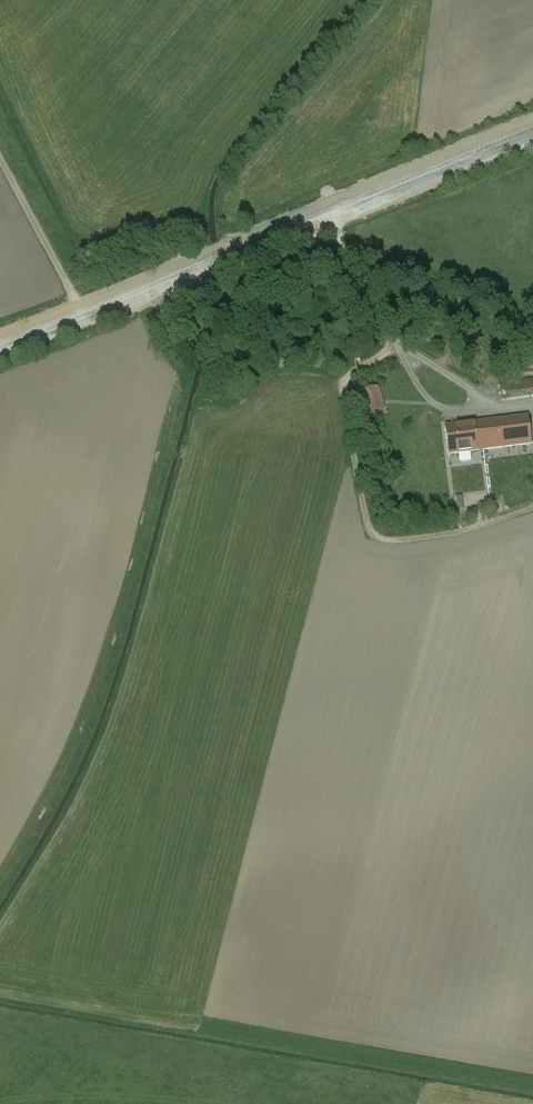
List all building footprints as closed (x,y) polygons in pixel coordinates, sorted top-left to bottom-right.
[(186,332),(178,331),(178,340),(186,340),(186,332)] [(500,384),(502,400),(532,396),(532,379),(500,384)] [(378,388),(350,395),(353,406),(381,398),(378,388)] [(528,417),(483,423),(487,449),(531,443),(528,417)] [(483,422),(446,427),(449,454),(487,449),(483,423),(483,422)]
